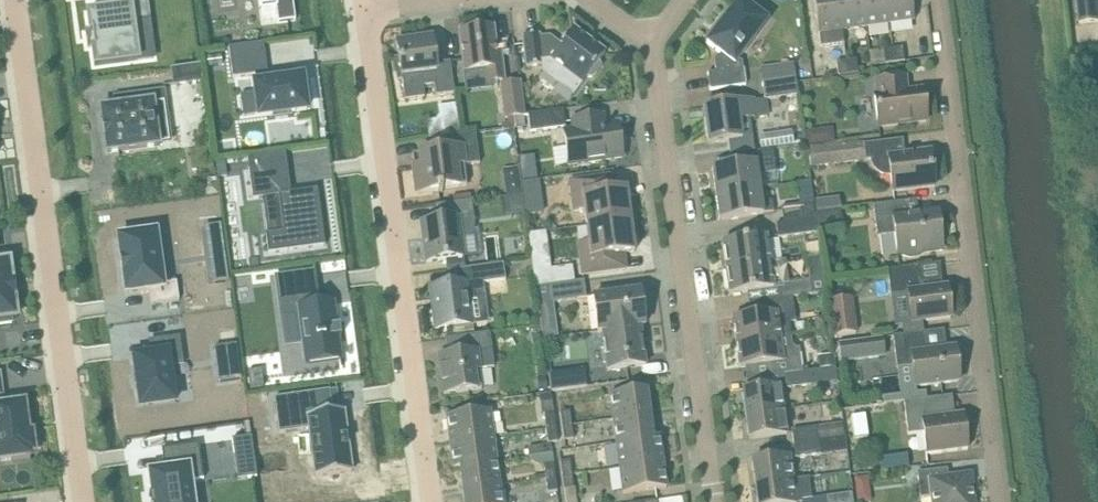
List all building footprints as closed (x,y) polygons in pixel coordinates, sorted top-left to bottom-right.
[(88,12),(90,30),(92,30),(94,47),(93,47),(95,65),(139,59),(134,21),(149,19),(146,0),(99,0),(101,10),(88,12)] [(260,8),(276,6),(278,22),(295,20),(293,0),(259,0),(260,8)] [(707,43),(721,53),(714,61),(716,71),(708,72),(710,90),(746,85),(742,61),(739,59),(756,36),(767,21),(740,0),(739,0),(707,43)] [(838,0),(814,0),(818,33),(819,33),(821,46),(843,43),(841,30),(842,30),(838,0)] [(863,0),(838,0),(842,30),(866,27),(863,0)] [(887,0),(863,0),(866,27),(890,23),(887,0)] [(890,23),(914,20),(911,0),(887,0),(890,23)] [(1080,23),(1083,23),(1097,21),(1097,7),(1097,0),(1077,0),(1080,23)] [(492,81),(504,80),(500,47),(495,47),(493,28),(460,32),(463,54),(465,72),(491,68),(492,81)] [(539,33),(523,35),(526,57),(527,66),(541,64),(542,76),(571,98),(582,84),(592,71),(605,54),(573,30),(562,44),(550,35),(539,36),(539,33)] [(397,40),(405,99),(424,97),(422,86),(435,84),(436,95),(455,93),(450,61),(436,63),(432,36),(397,40)] [(268,73),(264,42),(229,47),(233,77),(256,74),(257,83),(255,83),(259,116),(272,114),(273,117),(271,118),(271,119),(293,116),(292,115),(290,115),(290,112),(307,109),(303,76),(265,82),(263,73),(268,73)] [(903,47),(893,48),(895,62),(905,61),(903,47)] [(875,65),(895,62),(893,48),(873,51),(875,65)] [(206,56),(207,67),(223,64),(221,54),(206,56)] [(856,58),(847,60),(849,74),(858,72),(856,58)] [(849,74),(847,60),(837,61),(839,75),(849,74)] [(201,64),(173,68),(175,83),(203,79),(201,64)] [(764,82),(796,78),(794,66),(763,70),(764,82)] [(905,77),(883,80),(877,81),(878,95),(875,96),(878,126),(927,120),(923,90),(907,92),(905,77)] [(796,78),(764,82),(763,83),(765,99),(798,95),(796,78)] [(506,117),(524,115),(519,82),(502,84),(506,117)] [(167,119),(163,91),(132,95),(133,104),(101,109),(102,123),(104,138),(105,138),(107,152),(159,145),(158,141),(168,139),(165,120),(167,119)] [(709,143),(731,140),(742,139),(739,119),(756,117),(754,100),(704,106),(709,143)] [(565,127),(563,109),(528,114),(530,132),(565,127)] [(599,117),(577,120),(573,121),(574,131),(564,132),(569,164),(622,157),(618,125),(601,127),(599,117)] [(820,129),(806,131),(808,144),(821,142),(820,129)] [(475,132),(467,133),(445,136),(447,149),(420,153),(422,165),(414,166),(417,193),(438,190),(467,186),(464,165),(479,163),(475,132)] [(903,139),(881,142),(863,144),(865,160),(873,159),(874,163),(876,167),(879,170),(882,172),(886,174),(891,174),(893,191),(935,186),(931,151),(905,154),(903,139)] [(824,158),(829,157),(828,146),(808,149),(810,163),(817,162),(817,165),(824,164),(824,158)] [(716,194),(759,188),(758,174),(776,171),(773,148),(742,152),(743,164),(712,168),(716,194)] [(286,152),(247,157),(253,199),(278,195),(283,231),(266,233),(269,253),(325,245),(318,189),(288,192),(287,184),(290,183),(286,152)] [(225,161),(215,163),(217,177),(227,175),(225,161)] [(521,182),(519,164),(501,166),(505,194),(523,192),(521,182)] [(587,226),(631,220),(626,189),(607,191),(605,176),(570,180),(574,211),(585,210),(587,226)] [(537,180),(521,182),(523,192),(523,193),(523,195),(538,193),(537,180)] [(211,184),(206,190),(207,196),(218,194),(216,183),(211,184)] [(761,202),(759,188),(716,194),(719,220),(763,214),(763,213),(774,212),(772,200),(761,202)] [(523,193),(505,196),(508,213),(525,211),(523,195),(523,193)] [(815,199),(817,211),(840,208),(839,196),(815,199)] [(427,262),(448,259),(464,257),(461,237),(466,236),(471,233),(474,230),(474,224),(474,219),(472,200),(437,205),(439,220),(421,222),(427,262)] [(917,255),(924,252),(943,249),(938,212),(908,216),(906,201),(884,204),(873,205),(877,236),(895,234),(898,255),(902,255),(910,256),(917,255)] [(784,222),(816,218),(815,212),(813,202),(782,207),(784,222)] [(840,209),(815,212),(816,218),(817,228),(842,225),(840,209)] [(816,218),(784,222),(776,223),(778,237),(817,232),(817,228),(816,218)] [(631,220),(587,226),(589,242),(579,243),(582,274),(617,270),(616,254),(635,252),(631,220)] [(156,232),(118,237),(121,258),(120,258),(122,272),(123,272),(126,293),(149,290),(151,304),(179,301),(176,282),(163,283),(156,232)] [(545,232),(528,234),(530,242),(546,240),(545,232)] [(726,268),(770,262),(766,236),(723,242),(726,268)] [(226,260),(206,263),(209,284),(229,281),(226,260)] [(12,322),(12,317),(15,317),(17,317),(17,315),(16,315),(13,296),(14,295),(14,293),(13,293),(12,285),(13,285),(13,282),(12,283),(9,263),(10,263),(9,261),(7,261),(7,262),(0,263),(0,324),(12,322)] [(773,289),(770,262),(726,268),(730,294),(773,289)] [(503,263),(469,268),(471,284),(506,280),(503,263)] [(912,322),(929,320),(951,317),(947,287),(930,289),(929,283),(925,280),(920,281),(918,266),(887,270),(891,295),(908,293),(912,322)] [(550,269),(533,271),(535,286),(552,284),(550,269)] [(292,275),(276,277),(281,312),(299,310),(306,363),(341,359),(338,336),(336,336),(335,328),(337,327),(333,303),(320,304),(319,295),(295,298),(292,275)] [(535,286),(538,304),(587,297),(584,280),(552,284),(535,286)] [(810,280),(779,284),(781,299),(793,297),(812,294),(810,280)] [(435,328),(457,326),(473,323),(467,282),(430,287),(435,328)] [(598,331),(645,325),(640,290),(593,296),(598,331)] [(772,312),(733,317),(736,343),(780,336),(792,335),(790,322),(796,321),(793,297),(781,299),(770,300),(772,312)] [(847,305),(828,307),(832,335),(857,332),(853,304),(847,305)] [(827,317),(817,318),(818,329),(829,328),(827,317)] [(645,326),(645,325),(598,331),(598,332),(602,331),(607,370),(645,365),(640,326),(645,326)] [(154,348),(133,351),(140,400),(173,396),(169,360),(182,358),(179,331),(152,335),(154,348)] [(480,369),(494,367),(490,332),(446,338),(448,355),(439,357),(444,394),(482,389),(480,369)] [(916,386),(937,384),(959,381),(955,348),(925,352),(923,332),(893,336),(897,368),(913,366),(916,386)] [(780,336),(736,343),(740,368),(771,363),(772,375),(784,374),(803,371),(800,347),(782,350),(780,336)] [(882,337),(838,343),(841,361),(885,356),(882,337)] [(819,356),(821,369),(833,368),(832,355),(819,356)] [(248,371),(250,389),(264,387),(262,369),(248,371)] [(549,373),(551,391),(586,386),(584,369),(549,373)] [(803,371),(784,374),(786,388),(811,384),(809,370),(803,371)] [(545,377),(537,378),(539,391),(547,390),(545,377)] [(746,415),(784,409),(781,385),(743,390),(746,415)] [(330,390),(275,397),(279,433),(310,429),(317,477),(352,472),(344,410),(333,412),(330,390)] [(613,419),(650,414),(647,390),(610,395),(613,419)] [(901,394),(883,396),(884,404),(904,401),(913,400),(927,398),(926,391),(916,392),(901,394)] [(551,394),(539,396),(541,413),(553,411),(551,394)] [(924,432),(926,454),(968,449),(963,414),(941,417),(937,413),(935,397),(927,398),(913,400),(904,401),(908,434),(924,432)] [(32,456),(31,452),(35,452),(32,433),(28,433),(24,402),(0,406),(0,460),(32,456)] [(787,434),(784,409),(746,415),(750,439),(787,434)] [(450,441),(493,435),(492,422),(499,421),(498,413),(490,414),(490,411),(447,416),(450,441)] [(562,426),(572,425),(570,411),(560,412),(562,426)] [(546,429),(556,428),(554,414),(545,415),(546,429)] [(653,436),(650,414),(613,419),(616,443),(653,438),(653,436)] [(792,430),(794,444),(824,440),(845,437),(843,423),(792,430)] [(572,425),(562,426),(564,440),(574,438),(572,425)] [(556,428),(546,429),(548,443),(551,442),(558,441),(556,428)] [(497,460),(493,435),(450,441),(454,466),(497,460)] [(659,436),(653,436),(653,438),(616,443),(620,467),(663,462),(659,436)] [(845,437),(824,440),(826,453),(847,451),(845,437)] [(824,440),(794,444),(796,458),(826,453),(824,440)] [(149,495),(149,497),(153,496),(154,501),(193,501),(190,481),(204,479),(199,443),(161,449),(164,470),(149,472),(153,495),(149,495)] [(907,454),(889,456),(891,469),(908,467),(907,454)] [(774,457),(753,460),(756,485),(793,479),(790,455),(774,457)] [(500,484),(497,460),(454,466),(454,467),(460,467),(463,489),(500,484)] [(562,475),(572,474),(570,460),(560,462),(562,475)] [(666,487),(663,462),(620,467),(623,493),(666,487)] [(546,478),(556,477),(554,463),(544,464),(546,478)] [(917,472),(921,498),(931,497),(932,501),(975,501),(971,474),(949,476),(948,468),(917,472)] [(572,474),(562,475),(564,489),(574,488),(572,474)] [(558,491),(556,477),(546,478),(548,492),(558,491)] [(756,485),(758,501),(796,501),(796,500),(801,500),(802,501),(827,501),(826,496),(811,498),(809,477),(793,479),(756,485)] [(867,478),(856,479),(857,490),(868,489),(867,478)] [(500,484),(463,489),(465,501),(502,501),(500,484)] [(574,488),(564,489),(566,501),(576,501),(574,488)]
